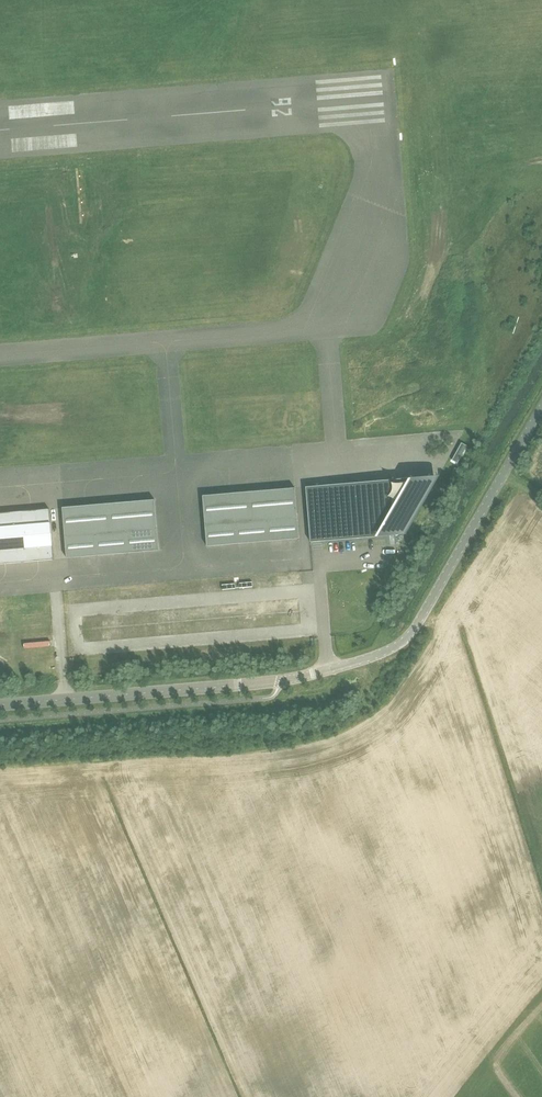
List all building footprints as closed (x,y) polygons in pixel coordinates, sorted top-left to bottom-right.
[(461,443),(452,460),(457,463),(467,446),(461,443)] [(432,476),(306,486),(310,542),(399,534),(432,476)] [(295,488),(203,495),(207,546),(299,538),(295,488)] [(155,499),(62,507),(66,558),(159,550),(155,499)] [(0,513),(0,564),(47,560),(53,559),(49,508),(0,513)]
